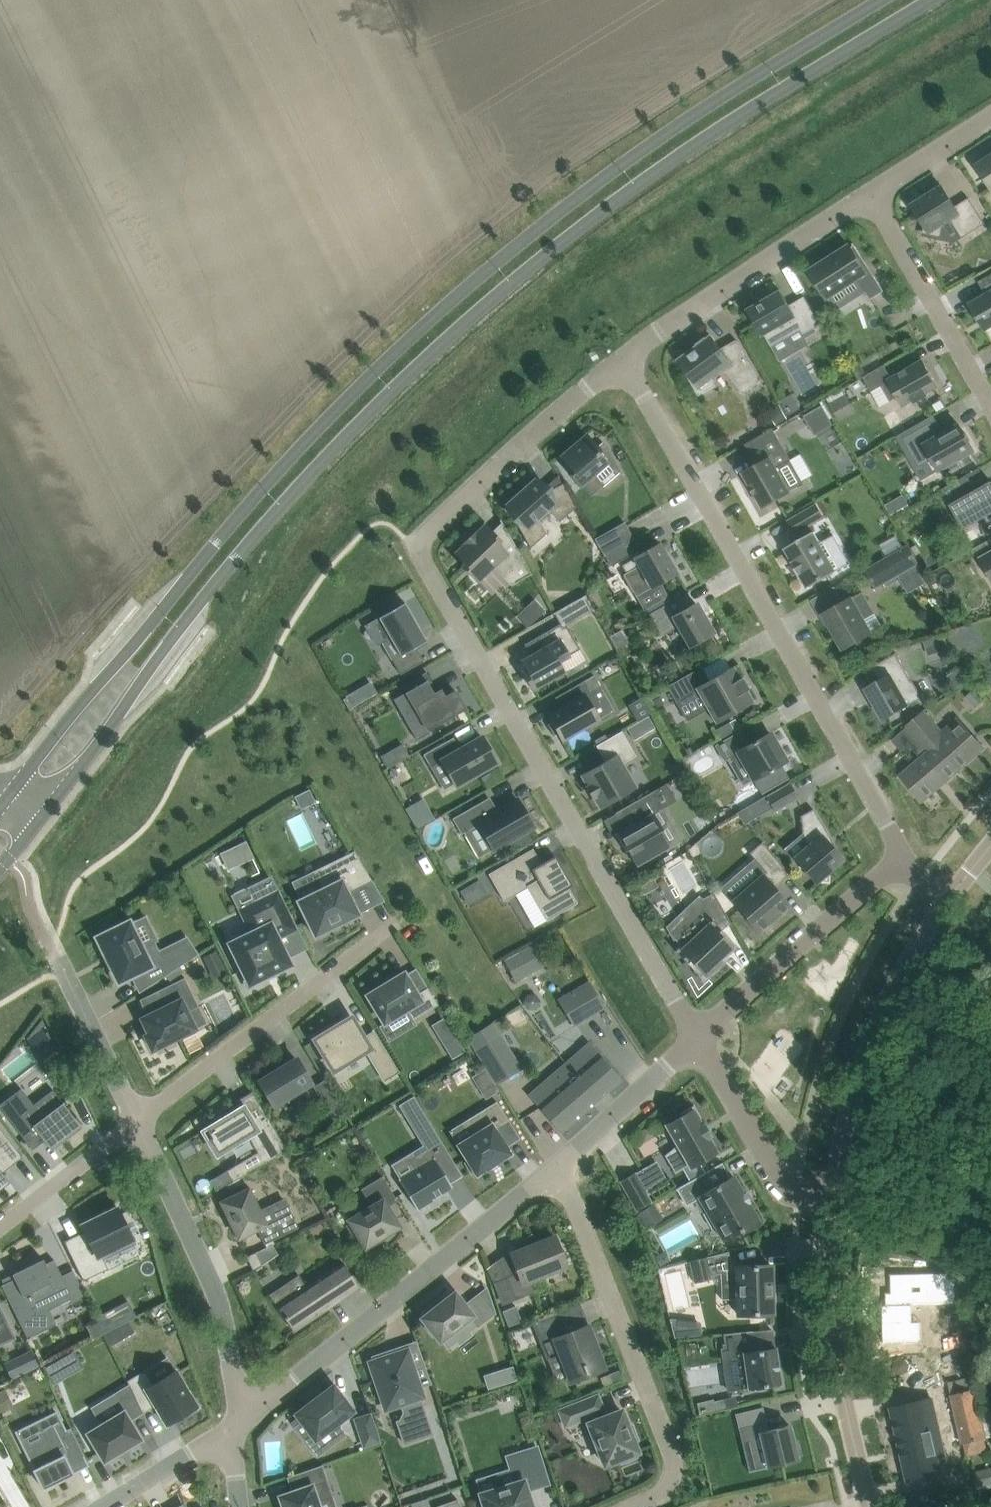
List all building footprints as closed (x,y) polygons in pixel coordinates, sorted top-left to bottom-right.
[(979,164),(990,183),(990,156),(979,164)] [(944,185),(913,205),(926,225),(925,232),(942,236),(945,223),(951,219),(963,237),(986,223),(970,197),(957,206),(944,185)] [(851,244),(811,270),(829,297),(859,278),(872,299),(885,290),(855,242),(854,243),(855,245),(852,247),(851,244)] [(971,303),(977,312),(976,313),(980,321),(981,320),(987,329),(990,327),(990,274),(979,281),(987,294),(971,303)] [(791,304),(786,296),(784,292),(783,291),(749,310),(763,334),(765,333),(772,346),(802,329),(805,333),(822,323),(806,296),(791,304)] [(688,373),(700,395),(718,385),(714,378),(727,369),(743,391),(761,381),(738,339),(722,348),(713,335),(707,339),(707,338),(700,343),(701,344),(680,359),(690,372),(688,373)] [(885,364),(867,374),(864,376),(873,391),(883,386),(891,400),(899,396),(904,405),(914,399),(916,402),(929,395),(927,391),(938,385),(924,360),(893,378),(885,364)] [(864,376),(867,374),(860,362),(853,367),(860,379),(864,376)] [(793,393),(790,395),(783,399),(782,400),(790,415),(801,408),(793,393)] [(829,403),(834,413),(851,403),(845,393),(829,402),(829,403)] [(777,425),(788,418),(780,404),(769,410),(777,425)] [(804,415),(810,425),(829,415),(823,405),(804,415)] [(906,438),(920,464),(933,457),(940,470),(945,467),(948,471),(960,464),(957,460),(975,450),(970,441),(972,440),(967,432),(966,433),(960,424),(940,436),(932,422),(906,438)] [(764,507),(793,491),(806,484),(793,459),(774,428),(746,444),(758,464),(744,472),(764,507)] [(603,485),(621,470),(605,443),(604,444),(605,445),(600,449),(586,434),(561,455),(575,471),(572,474),(582,485),(594,475),(603,485)] [(942,489),(965,529),(990,514),(990,481),(969,494),(961,478),(942,489)] [(536,479),(507,505),(531,547),(547,533),(538,518),(549,508),(561,521),(577,506),(563,482),(550,490),(548,486),(536,479)] [(892,514),(910,504),(904,494),(886,504),(892,514)] [(818,502),(789,519),(797,533),(826,516),(818,502)] [(467,543),(456,553),(466,563),(464,566),(466,568),(465,568),(467,573),(471,575),(472,574),(477,580),(493,566),(504,577),(509,573),(516,581),(516,582),(532,573),(501,519),(500,519),(505,528),(497,536),(486,525),(476,534),(475,533),(465,542),(467,543)] [(606,555),(629,542),(635,539),(625,521),(595,538),(605,556),(606,555)] [(835,534),(822,541),(816,530),(786,547),(795,561),(793,562),(800,573),(801,573),(809,587),(851,563),(835,534)] [(972,549),(975,554),(990,546),(990,545),(988,540),(972,549)] [(635,552),(629,542),(606,555),(611,565),(635,552)] [(623,565),(628,574),(640,567),(646,576),(644,577),(648,584),(650,583),(652,587),(677,572),(666,554),(668,553),(664,546),(662,547),(660,543),(635,557),(635,558),(623,565)] [(866,569),(877,588),(921,563),(909,544),(866,569)] [(982,558),(990,574),(990,553),(982,558)] [(863,591),(854,596),(824,613),(845,649),(875,632),(875,631),(867,618),(876,613),(863,591)] [(555,612),(563,627),(594,609),(586,594),(555,612)] [(535,599),(528,605),(539,616),(545,610),(535,599)] [(383,642),(401,674),(424,661),(416,647),(428,640),(405,602),(379,617),(391,638),(383,642)] [(697,603),(673,616),(690,646),(714,633),(697,603)] [(659,624),(672,616),(666,604),(652,612),(659,624)] [(974,619),(948,633),(959,655),(986,641),(974,619)] [(523,671),(533,689),(564,671),(558,660),(567,649),(558,640),(552,630),(526,644),(532,655),(526,658),(525,664),(528,669),(523,671)] [(937,635),(924,639),(930,655),(942,651),(950,648),(945,633),(937,635)] [(914,681),(897,652),(873,666),(881,680),(867,688),(885,719),(919,699),(923,697),(914,681)] [(746,690),(749,688),(742,676),(740,678),(733,667),(709,680),(702,666),(667,686),(676,701),(698,689),(717,722),(753,701),(746,690)] [(428,730),(466,708),(456,690),(445,696),(441,689),(438,691),(427,671),(403,685),(406,692),(418,712),(406,719),(418,740),(430,733),(428,730)] [(594,675),(586,679),(561,694),(567,704),(548,715),(552,721),(548,724),(555,735),(559,733),(563,739),(599,718),(592,707),(599,703),(594,693),(602,688),(594,675)] [(359,688),(346,696),(352,707),(365,700),(359,688)] [(967,695),(973,703),(979,704),(985,699),(975,688),(967,695)] [(927,755),(947,779),(984,747),(958,718),(943,732),(925,711),(907,726),(930,752),(927,755)] [(648,716),(628,728),(634,739),(655,727),(648,716)] [(730,722),(716,729),(721,738),(734,730),(730,722)] [(593,798),(595,796),(601,807),(636,787),(622,762),(635,755),(622,732),(623,731),(622,730),(608,738),(597,745),(597,746),(598,745),(607,760),(583,774),(589,785),(586,786),(593,798)] [(740,732),(717,745),(725,759),(727,758),(738,752),(754,779),(762,793),(789,777),(782,764),(787,761),(770,732),(748,745),(740,732)] [(597,745),(608,738),(605,734),(594,740),(597,745)] [(456,785),(497,761),(483,736),(455,752),(448,740),(424,754),(431,766),(442,760),(456,785)] [(387,767),(398,761),(392,749),(381,756),(387,767)] [(923,800),(947,779),(927,755),(902,776),(923,800)] [(790,782),(767,795),(776,811),(799,798),(790,782)] [(310,788),(294,796),(301,809),(316,802),(310,788)] [(658,788),(616,812),(616,813),(622,810),(631,826),(617,834),(625,849),(628,847),(638,864),(681,840),(653,792),(658,789),(658,788)] [(406,804),(415,826),(433,819),(424,797),(406,804)] [(528,830),(534,827),(518,798),(492,813),(484,800),(453,818),(462,833),(479,823),(494,849),(507,842),(528,830)] [(759,815),(752,804),(737,812),(746,823),(759,815)] [(814,809),(801,816),(805,847),(794,856),(816,882),(819,880),(829,881),(829,871),(843,859),(823,835),(827,832),(814,809)] [(528,830),(507,842),(512,851),(533,840),(528,830)] [(244,839),(220,850),(227,866),(252,855),(244,839)] [(768,871),(752,884),(733,901),(759,931),(789,905),(774,886),(789,873),(790,874),(791,874),(763,841),(762,842),(763,843),(752,853),(768,871)] [(528,887),(547,920),(577,902),(569,887),(573,885),(556,855),(542,863),(533,848),(489,873),(505,900),(528,887)] [(298,900),(315,936),(359,914),(348,892),(372,880),(355,850),(312,871),(321,889),(298,900)] [(489,893),(480,879),(460,890),(469,905),(489,893)] [(298,927),(280,891),(241,910),(252,932),(230,943),(248,980),(245,981),(248,988),(267,979),(266,976),(291,964),(278,937),(298,927)] [(729,918),(714,892),(713,893),(714,893),(702,900),(716,924),(727,918),(728,918),(729,918)] [(690,942),(682,950),(692,960),(690,962),(698,977),(703,972),(706,975),(722,959),(720,957),(731,946),(703,917),(684,935),(690,942)] [(188,936),(159,950),(155,942),(143,947),(130,921),(124,924),(122,920),(102,930),(104,934),(98,937),(106,953),(104,954),(104,956),(105,956),(109,964),(108,964),(109,966),(111,965),(119,981),(152,966),(151,965),(159,961),(167,974),(199,954),(188,936)] [(526,948),(504,960),(516,981),(537,970),(526,948)] [(208,963),(219,958),(216,950),(204,956),(208,963)] [(418,993),(405,972),(367,994),(385,1023),(407,1009),(414,1019),(439,1004),(428,987),(418,993)] [(167,1006),(142,1018),(149,1033),(146,1035),(153,1049),(160,1045),(161,1048),(172,1043),(171,1040),(196,1028),(188,1012),(199,1006),(185,977),(159,990),(167,1006)] [(590,982),(588,983),(559,1000),(574,1025),(605,1006),(590,982)] [(352,1016),(346,1019),(314,1038),(334,1071),(336,1069),(335,1068),(366,1049),(372,1060),(375,1058),(388,1079),(400,1071),(374,1028),(372,1029),(373,1030),(364,1036),(352,1016)] [(43,1017),(27,1038),(44,1059),(58,1048),(49,1030),(46,1032),(42,1028),(46,1025),(43,1017)] [(500,1034),(496,1037),(489,1026),(469,1038),(497,1083),(521,1068),(500,1034)] [(466,1051),(456,1035),(443,1043),(452,1059),(466,1051)] [(622,1079),(609,1064),(590,1041),(566,1062),(599,1099),(622,1079)] [(261,1081),(275,1104),(311,1082),(297,1059),(261,1081)] [(539,1107),(547,1117),(561,1132),(599,1099),(566,1062),(543,1081),(554,1094),(539,1107)] [(486,1068),(472,1076),(481,1092),(495,1083),(486,1068)] [(334,1120),(346,1113),(325,1079),(314,1086),(334,1120)] [(57,1146),(83,1127),(54,1089),(35,1104),(22,1087),(0,1104),(0,1105),(33,1149),(50,1136),(57,1146)] [(475,1133),(458,1144),(468,1160),(465,1162),(472,1173),(475,1171),(477,1175),(511,1153),(495,1127),(508,1119),(497,1100),(466,1119),(475,1133)] [(678,1145),(666,1155),(676,1173),(690,1165),(690,1166),(717,1151),(709,1137),(711,1135),(704,1123),(702,1124),(699,1119),(702,1118),(695,1105),(682,1112),(683,1115),(667,1125),(678,1145)] [(251,1135),(267,1162),(288,1149),(265,1112),(253,1119),(244,1106),(207,1128),(212,1137),(209,1139),(218,1155),(251,1135)] [(415,1170),(399,1180),(418,1210),(435,1200),(434,1199),(453,1187),(447,1177),(459,1169),(423,1110),(407,1119),(426,1150),(408,1160),(415,1170)] [(10,1182),(3,1172),(23,1157),(0,1126),(0,1189),(10,1182)] [(246,1174),(239,1163),(227,1170),(233,1180),(234,1181),(246,1174)] [(233,1180),(227,1170),(211,1180),(217,1189),(233,1180)] [(706,1171),(676,1189),(676,1190),(678,1189),(687,1204),(700,1197),(708,1211),(704,1213),(712,1226),(715,1224),(724,1240),(759,1220),(749,1203),(750,1203),(744,1192),(743,1193),(734,1176),(713,1188),(705,1174),(706,1173),(706,1171)] [(635,1173),(621,1181),(637,1209),(651,1201),(635,1173)] [(351,1223),(348,1225),(355,1237),(358,1235),(366,1247),(400,1226),(386,1203),(395,1197),(396,1199),(397,1198),(383,1175),(382,1176),(383,1177),(363,1189),(373,1205),(349,1220),(351,1223)] [(223,1203),(220,1205),(226,1216),(229,1215),(240,1237),(259,1228),(266,1242),(298,1227),(285,1199),(261,1211),(250,1188),(222,1201),(223,1203)] [(638,1212),(647,1228),(662,1219),(654,1204),(638,1212)] [(85,1231),(65,1241),(84,1280),(108,1268),(100,1250),(132,1234),(118,1207),(82,1224),(85,1231)] [(519,1271),(507,1276),(493,1282),(502,1304),(532,1292),(528,1281),(566,1266),(564,1261),(570,1256),(557,1239),(556,1240),(555,1236),(540,1242),(532,1233),(531,1233),(534,1237),(513,1254),(519,1271)] [(256,1249),(262,1261),(278,1252),(271,1241),(256,1249)] [(665,1250),(655,1256),(661,1266),(671,1260),(665,1250)] [(690,1261),(695,1283),(712,1279),(711,1276),(721,1273),(722,1298),(738,1298),(738,1314),(755,1313),(755,1315),(756,1315),(756,1317),(766,1317),(766,1314),(767,1314),(767,1313),(773,1313),(772,1295),(774,1295),(774,1294),(769,1294),(769,1284),(773,1284),(773,1282),(772,1282),(771,1265),(737,1266),(737,1267),(732,1267),(731,1265),(732,1265),(729,1251),(690,1261)] [(256,1252),(247,1256),(253,1269),(263,1265),(256,1252)] [(44,1258),(13,1273),(15,1278),(2,1285),(28,1338),(57,1324),(50,1309),(74,1297),(55,1259),(46,1263),(44,1258)] [(270,1294),(294,1331),(360,1287),(343,1261),(307,1285),(299,1274),(270,1294)] [(881,1324),(879,1324),(880,1347),(882,1347),(882,1343),(920,1341),(920,1322),(912,1322),(911,1305),(955,1304),(954,1277),(947,1277),(947,1272),(874,1274),(874,1275),(875,1275),(889,1274),(890,1292),(885,1292),(885,1304),(881,1304),(881,1324)] [(455,1293),(424,1318),(429,1324),(426,1326),(433,1335),(436,1333),(441,1340),(471,1316),(478,1325),(495,1313),(487,1288),(465,1305),(455,1293)] [(15,1336),(0,1306),(0,1343),(15,1336)] [(96,1317),(98,1321),(104,1332),(121,1324),(113,1308),(96,1317)] [(565,1382),(586,1373),(604,1366),(588,1325),(567,1334),(558,1311),(535,1320),(549,1358),(548,1359),(556,1378),(563,1378),(565,1382)] [(670,1318),(670,1332),(699,1333),(699,1318),(670,1318)] [(119,1341),(112,1329),(104,1332),(112,1345),(119,1341)] [(724,1334),(725,1343),(722,1343),(725,1357),(738,1355),(743,1389),(781,1383),(781,1382),(779,1369),(778,1362),(776,1349),(776,1348),(756,1351),(753,1331),(724,1334)] [(388,1395),(393,1410),(401,1407),(403,1412),(399,1419),(396,1420),(404,1443),(432,1434),(420,1397),(422,1396),(407,1350),(394,1355),(392,1350),(374,1356),(375,1361),(371,1362),(383,1396),(388,1395)] [(24,1357),(30,1370),(40,1365),(34,1352),(24,1357)] [(904,1375),(909,1371),(910,1364),(907,1359),(900,1358),(895,1361),(893,1368),(897,1373),(904,1375)] [(66,1376),(57,1359),(43,1366),(53,1384),(66,1376)] [(514,1365),(499,1369),(504,1384),(518,1380),(514,1365)] [(145,1370),(129,1380),(144,1412),(156,1405),(167,1424),(198,1406),(176,1370),(153,1383),(145,1370)] [(619,1370),(610,1374),(613,1381),(622,1377),(619,1370)] [(953,1399),(951,1399),(957,1426),(990,1417),(990,1405),(984,1373),(948,1381),(953,1399)] [(131,1420),(144,1412),(128,1380),(129,1383),(113,1393),(124,1411),(87,1433),(105,1462),(119,1453),(119,1454),(129,1448),(128,1447),(142,1439),(131,1420)] [(316,1438),(347,1414),(352,1410),(334,1386),(298,1413),(316,1438)] [(609,1415),(600,1392),(557,1409),(565,1428),(583,1421),(594,1450),(596,1449),(603,1465),(619,1459),(621,1464),(639,1457),(637,1452),(638,1451),(622,1410),(609,1415)] [(700,1414),(717,1410),(728,1407),(726,1399),(714,1401),(714,1399),(697,1403),(700,1414)] [(932,1399),(913,1403),(893,1408),(902,1445),(940,1436),(932,1399)] [(769,1430),(763,1407),(736,1413),(739,1428),(752,1425),(755,1437),(761,1436),(769,1466),(771,1466),(770,1465),(796,1459),(796,1460),(798,1459),(797,1455),(800,1454),(797,1443),(795,1444),(790,1424),(788,1425),(769,1430)] [(26,1451),(45,1489),(75,1475),(70,1466),(87,1458),(72,1428),(67,1431),(58,1413),(40,1422),(48,1440),(26,1451)] [(365,1447),(380,1442),(370,1413),(355,1419),(365,1447)] [(957,1426),(961,1444),(990,1437),(990,1417),(957,1426)] [(940,1436),(902,1445),(910,1478),(940,1471),(937,1456),(945,1454),(940,1436)] [(483,1503),(479,1504),(480,1506),(533,1506),(528,1489),(548,1483),(537,1447),(521,1452),(524,1462),(511,1466),(516,1482),(480,1493),(483,1503)] [(322,1467),(322,1464),(288,1476),(294,1491),(280,1496),(284,1506),(320,1506),(318,1501),(333,1496),(322,1467)] [(974,1471),(978,1490),(990,1487),(990,1467),(974,1471)] [(428,1498),(411,1503),(412,1506),(431,1506),(428,1498)] [(458,1499),(457,1499),(458,1501),(435,1506),(461,1506),(458,1499)]
